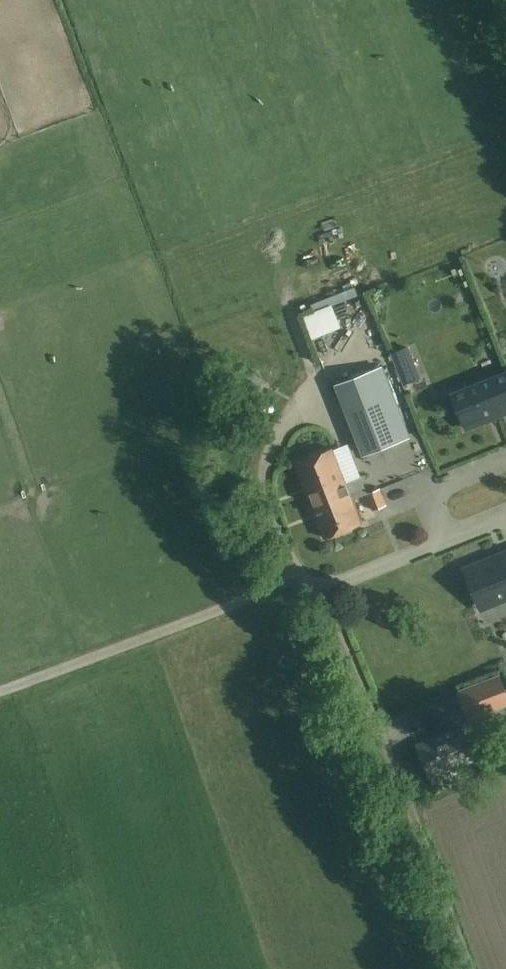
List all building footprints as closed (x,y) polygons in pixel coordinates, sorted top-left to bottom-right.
[(382,367),(336,385),(363,454),(409,435),(382,367)] [(404,385),(421,378),(417,367),(400,374),(404,385)] [(454,393),(468,427),(505,412),(505,372),(454,393)] [(332,448),(295,462),(313,507),(349,492),(346,483),(360,477),(347,442),(332,448)] [(360,477),(346,483),(349,492),(313,507),(325,537),(361,522),(352,498),(366,493),(360,477)] [(365,495),(372,512),(386,506),(379,489),(365,495)] [(466,568),(479,601),(495,594),(498,602),(505,599),(505,551),(466,568)] [(429,633),(452,627),(450,619),(427,624),(429,633)] [(434,653),(436,663),(453,660),(452,650),(434,653)] [(505,702),(505,689),(500,675),(459,690),(469,716),(505,702)] [(473,758),(461,728),(418,744),(429,774),(473,758)]
